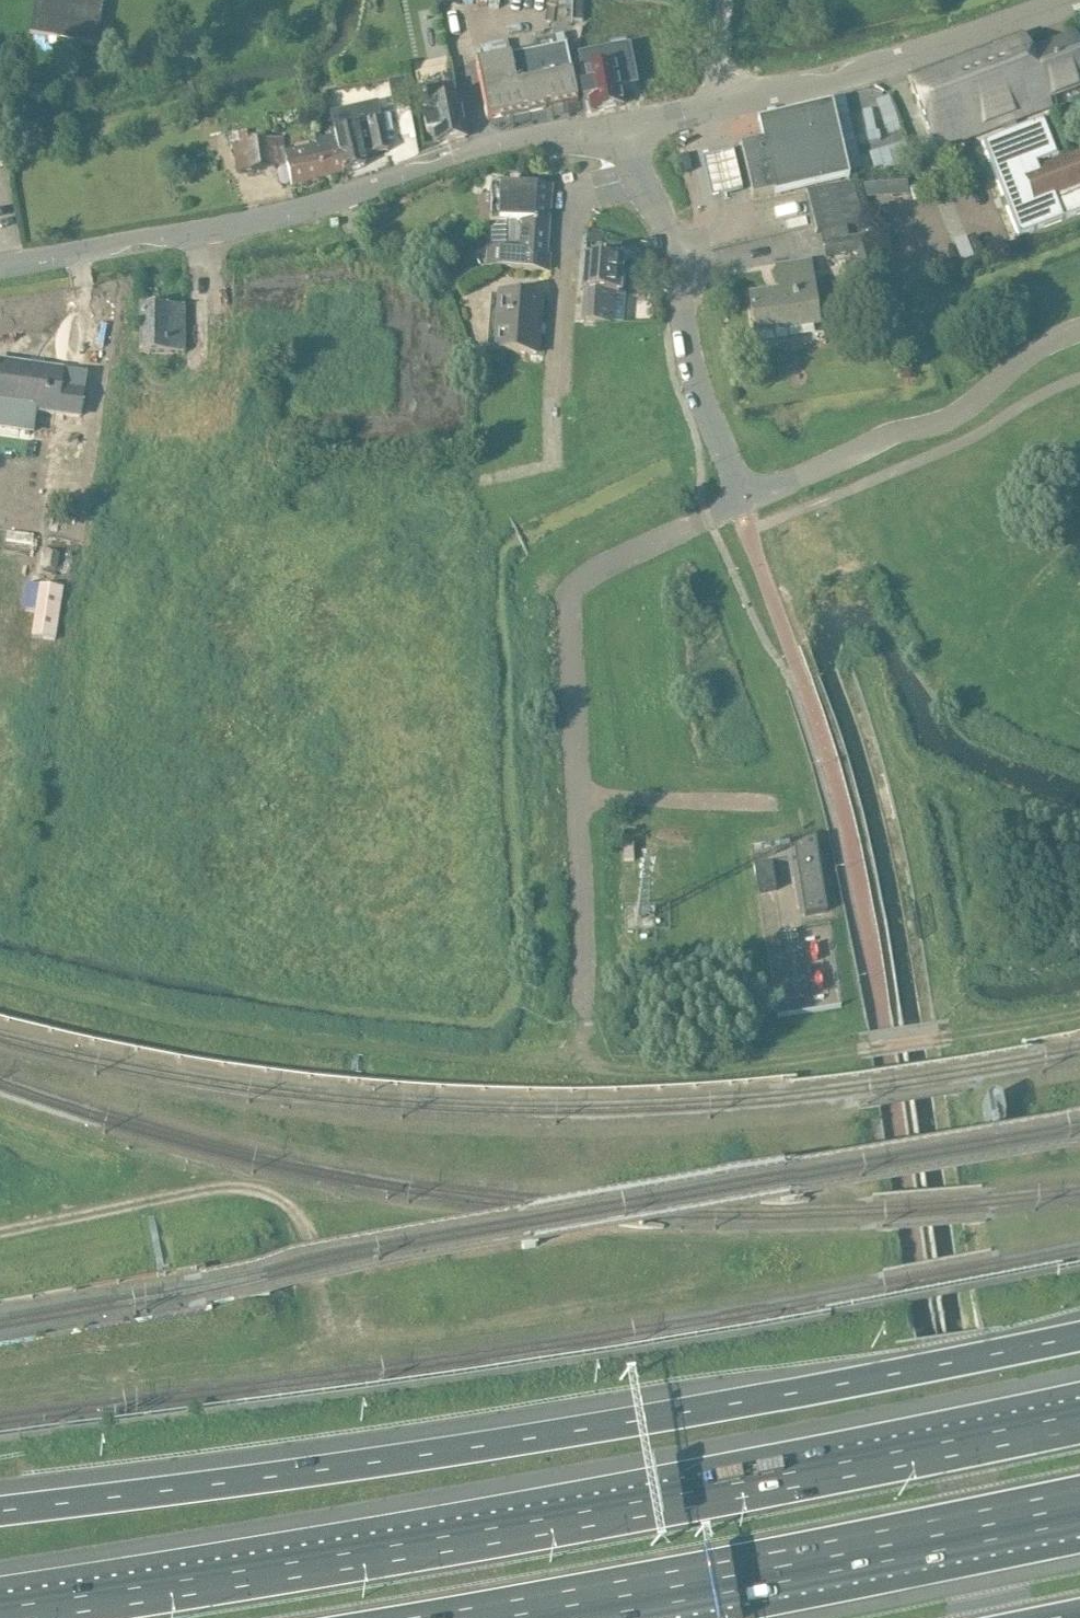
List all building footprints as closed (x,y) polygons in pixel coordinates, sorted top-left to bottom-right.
[(28,34),(98,46),(106,0),(34,0),(28,34)] [(571,22),(582,22),(582,0),(571,0),(571,6),(571,22)] [(1074,36),(1028,54),(1047,101),(1079,88),(1079,51),(1074,36)] [(985,154),(1017,237),(1079,214),(1079,155),(1038,169),(1036,164),(1058,155),(1044,119),(1016,130),(1013,122),(1050,108),(1047,101),(1028,54),(1021,37),(907,80),(934,152),(1000,127),(1003,135),(981,143),(985,154)] [(626,44),(577,54),(581,75),(584,88),(578,89),(581,102),(581,103),(588,102),(590,111),(591,113),(620,108),(616,89),(634,86),(626,44)] [(566,47),(476,65),(487,121),(577,102),(566,47)] [(432,133),(434,145),(463,140),(456,102),(427,107),(429,119),(422,120),(424,135),(432,133)] [(849,179),(849,178),(831,105),(757,122),(762,143),(740,148),(741,152),(752,199),(774,194),(775,197),(849,179)] [(409,109),(397,112),(402,138),(414,135),(409,109)] [(387,153),(380,122),(349,130),(333,133),(343,174),(364,166),(362,158),(387,153)] [(343,174),(333,133),(328,134),(330,139),(314,142),(315,146),(322,179),(343,174)] [(286,167),(284,154),(282,140),(276,140),(275,134),(269,135),(270,141),(232,147),(236,175),(286,167)] [(322,179),(315,146),(284,154),(286,167),(290,187),(322,179)] [(732,156),(700,164),(710,207),(742,199),(732,156)] [(549,216),(551,187),(524,187),(524,188),(508,188),(507,214),(549,216)] [(832,188),(805,194),(815,234),(842,228),(832,188)] [(491,242),(526,245),(547,247),(549,216),(507,214),(507,222),(500,222),(491,232),(491,242)] [(825,257),(852,252),(850,238),(823,243),(825,257)] [(491,242),(491,245),(491,251),(487,251),(486,269),(545,273),(547,247),(526,245),(491,242)] [(617,295),(620,261),(584,258),(581,293),(585,293),(583,324),(609,326),(611,295),(617,295)] [(818,325),(809,263),(775,268),(780,296),(770,297),(769,293),(749,296),(754,335),(818,325)] [(536,356),(541,300),(496,296),(492,353),(536,356)] [(183,307),(140,307),(140,353),(183,353),(183,307)] [(33,439),(36,412),(81,419),(87,386),(82,385),(61,382),(63,370),(0,360),(0,434),(33,439)] [(44,554),(41,573),(56,576),(60,557),(44,554)] [(63,591),(48,589),(40,641),(55,643),(63,591)] [(804,916),(826,913),(814,839),(793,843),(804,916)] [(623,862),(633,861),(633,845),(622,845),(623,862)] [(775,891),(771,864),(753,867),(757,894),(775,891)]
